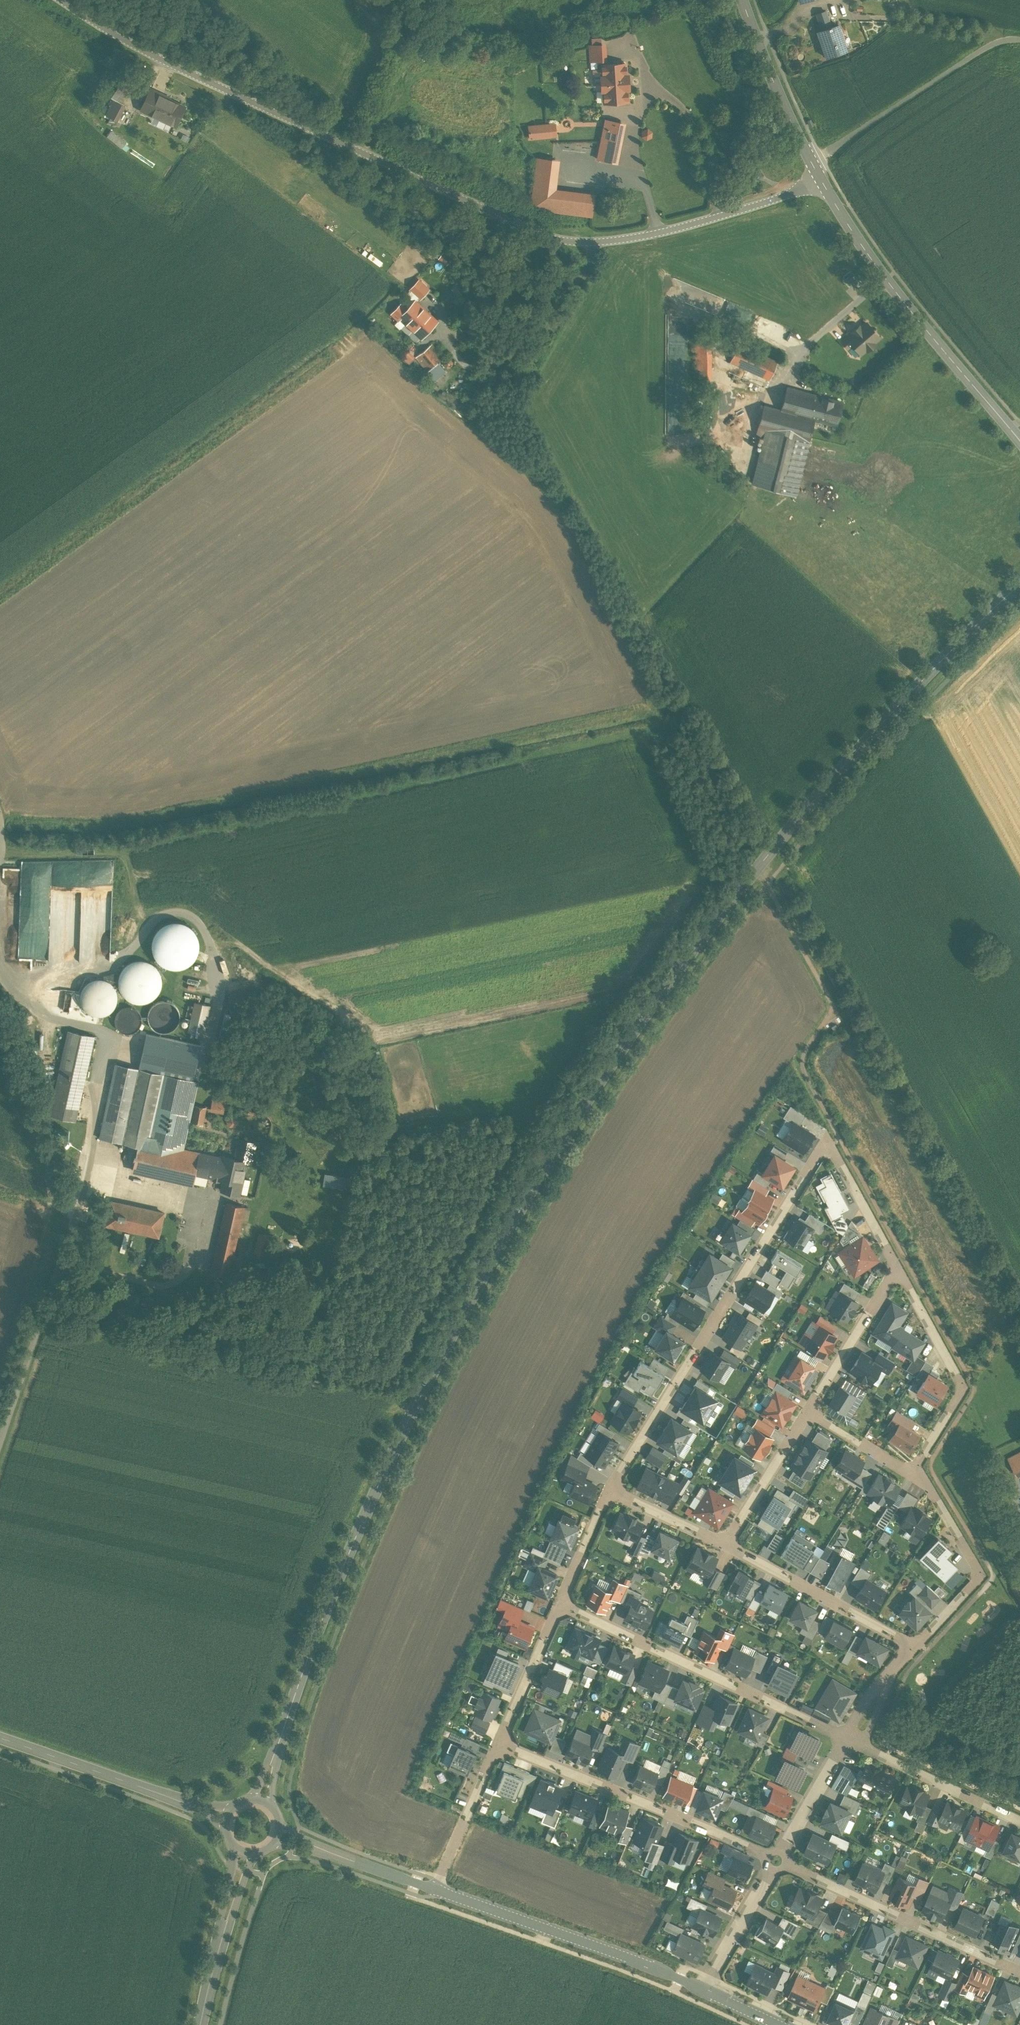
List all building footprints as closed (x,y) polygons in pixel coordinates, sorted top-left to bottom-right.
[(822,30),(817,31),(826,57),(846,50),(837,25),(831,27),(826,11),(816,14),(822,30)] [(624,64),(603,65),(603,77),(599,77),(599,94),(603,93),(604,105),(627,105),(627,93),(630,93),(630,76),(625,76),(624,64)] [(159,104),(163,97),(164,94),(152,88),(147,98),(159,104)] [(159,104),(147,98),(142,109),(176,125),(185,107),(163,97),(159,104)] [(114,112),(109,121),(116,125),(123,111),(114,106),(112,111),(114,112)] [(627,127),(605,122),(597,161),(618,166),(627,127)] [(549,124),(528,126),(529,139),(550,137),(549,124)] [(560,161),(537,158),(531,208),(586,215),(591,216),(594,194),(556,189),(560,161)] [(762,174),(759,170),(754,170),(752,175),(754,179),(760,179),(761,177),(762,176),(762,174)] [(443,253),(439,258),(447,264),(451,259),(443,253)] [(855,271),(847,279),(849,281),(852,284),(856,280),(860,276),(855,271)] [(419,280),(410,289),(411,290),(419,297),(420,298),(428,289),(419,280)] [(403,305),(407,309),(415,301),(416,301),(419,297),(411,290),(405,295),(409,299),(403,305)] [(437,321),(416,301),(415,301),(407,309),(400,317),(400,318),(405,322),(413,329),(416,333),(422,337),(437,321)] [(400,317),(407,309),(403,305),(401,303),(392,313),(399,319),(400,318),(400,317)] [(413,329),(405,322),(400,327),(408,334),(413,329)] [(879,337),(867,323),(861,328),(859,326),(853,332),(855,334),(849,339),(847,337),(841,341),(848,349),(853,345),(860,353),(866,349),(867,350),(875,343),(874,342),(879,337)] [(416,333),(413,329),(408,334),(412,338),(416,333)] [(714,335),(698,334),(696,381),(712,381),(714,335)] [(432,344),(417,357),(428,370),(443,358),(432,344)] [(778,363),(738,346),(731,363),(770,380),(778,363)] [(781,409),(764,405),(756,434),(764,437),(752,483),(795,494),(810,437),(815,420),(837,425),(843,402),(786,387),(781,409)] [(756,401),(737,395),(723,442),(742,447),(756,401)] [(194,933),(188,927),(181,924),(172,923),(165,925),(158,930),(154,937),(152,947),(154,955),(160,963),(167,967),(175,968),(179,968),(186,965),(190,963),(195,957),(197,949),(197,941),(194,933)] [(150,963),(144,961),(137,960),(128,963),(123,968),(119,976),(118,984),(120,989),(124,995),(130,1000),(134,1001),(142,1002),(149,1000),(155,995),(160,986),(160,979),(158,972),(156,968),(150,963)] [(104,979),(99,978),(93,979),(88,981),(84,986),(80,993),(80,1000),(82,1004),(86,1009),(93,1014),(99,1015),(106,1013),(112,1008),(116,1003),(117,995),(115,989),(110,982),(104,979)] [(177,1007),(175,1005),(170,1002),(165,1000),(157,1002),(153,1005),(150,1008),(148,1013),(148,1018),(150,1024),(153,1028),(158,1031),(163,1032),(167,1031),(172,1029),(176,1026),(178,1023),(179,1018),(179,1012),(177,1007)] [(211,1006),(196,1002),(189,1030),(204,1034),(211,1006)] [(132,1007),(129,1007),(124,1007),(120,1009),(117,1013),(116,1017),(116,1021),(116,1024),(119,1028),(122,1030),(127,1032),(131,1032),(135,1030),(138,1028),(140,1024),(141,1020),(140,1016),(139,1012),(136,1009),(132,1007)] [(94,1039),(67,1032),(48,1117),(74,1124),(94,1039)] [(146,1033),(138,1069),(193,1080),(201,1044),(146,1033)] [(138,1069),(115,1064),(100,1137),(139,1145),(133,1170),(192,1183),(194,1174),(199,1150),(185,1147),(199,1082),(193,1080),(138,1069)] [(793,1122),(799,1126),(806,1115),(790,1105),(783,1117),(786,1119),(792,1123),(793,1122)] [(792,1123),(786,1119),(777,1134),(783,1138),(792,1123)] [(783,1138),(782,1139),(803,1152),(813,1135),(799,1126),(793,1122),(792,1123),(783,1138)] [(258,1143),(239,1139),(235,1158),(199,1150),(194,1174),(223,1180),(220,1190),(240,1194),(246,1168),(241,1167),(242,1162),(253,1164),(258,1143)] [(775,1155),(782,1160),(787,1152),(775,1144),(769,1152),(774,1156),(775,1155)] [(763,1173),(763,1174),(771,1179),(782,1185),(793,1167),(782,1160),(775,1155),(774,1156),(771,1160),(766,1169),(763,1173)] [(762,1166),(766,1169),(771,1160),(767,1157),(762,1166)] [(753,1179),(766,1186),(771,1179),(763,1174),(763,1173),(758,1170),(753,1179)] [(348,1177),(326,1173),(323,1186),(346,1190),(348,1177)] [(826,1186),(819,1189),(828,1206),(825,1208),(832,1221),(842,1215),(841,1213),(850,1208),(831,1174),(822,1179),(826,1186)] [(755,1188),(765,1194),(768,1188),(766,1186),(753,1179),(749,1185),(755,1189),(755,1188)] [(755,1189),(749,1185),(742,1197),(748,1200),(755,1189)] [(765,1194),(755,1188),(755,1189),(748,1200),(766,1211),(766,1210),(765,1210),(772,1199),(765,1194)] [(748,1200),(742,1197),(736,1205),(740,1208),(739,1209),(742,1211),(749,1201),(748,1200)] [(164,1212),(111,1199),(105,1225),(158,1237),(164,1212)] [(759,1222),(766,1211),(748,1200),(749,1201),(742,1211),(742,1212),(754,1219),(759,1222)] [(244,1207),(226,1203),(210,1270),(228,1274),(244,1207)] [(742,1211),(739,1209),(735,1216),(740,1219),(750,1225),(754,1219),(742,1212),(742,1211)] [(846,1222),(842,1215),(832,1221),(835,1228),(846,1222)] [(794,1221),(783,1238),(792,1243),(793,1242),(801,1247),(813,1228),(797,1218),(795,1222),(794,1221)] [(753,1228),(754,1229),(755,1228),(750,1225),(740,1219),(736,1225),(749,1233),(753,1228)] [(848,1226),(843,1234),(846,1238),(858,1230),(852,1221),(848,1226)] [(843,1234),(848,1226),(846,1222),(835,1228),(836,1230),(843,1234)] [(721,1240),(738,1251),(742,1245),(749,1233),(736,1225),(732,1223),(725,1233),(721,1240)] [(742,1245),(744,1246),(754,1229),(753,1228),(749,1233),(742,1245)] [(721,1240),(725,1233),(720,1230),(714,1240),(724,1246),(725,1245),(739,1254),(744,1246),(742,1245),(738,1251),(721,1240)] [(862,1237),(858,1230),(846,1238),(851,1245),(862,1237)] [(851,1245),(839,1252),(854,1275),(878,1260),(862,1237),(851,1245)] [(777,1250),(771,1260),(787,1270),(781,1279),(779,1282),(788,1288),(802,1265),(777,1250)] [(732,1260),(735,1261),(735,1260),(722,1252),(718,1259),(729,1266),(732,1260)] [(718,1259),(709,1253),(705,1260),(701,1258),(696,1267),(695,1267),(721,1283),(724,1278),(723,1277),(730,1266),(729,1266),(718,1259)] [(723,1277),(724,1278),(735,1261),(732,1260),(729,1266),(730,1266),(723,1277)] [(721,1283),(695,1267),(690,1277),(693,1279),(689,1286),(697,1290),(709,1298),(710,1299),(717,1288),(718,1288),(721,1283)] [(781,1279),(766,1270),(761,1278),(776,1287),(779,1282),(781,1279)] [(875,1277),(869,1274),(862,1286),(867,1289),(875,1277)] [(755,1281),(745,1297),(760,1307),(770,1291),(755,1281)] [(709,1298),(705,1304),(707,1305),(718,1288),(717,1288),(710,1299),(709,1298)] [(709,1298),(697,1290),(693,1297),(696,1299),(707,1306),(707,1305),(705,1304),(709,1298)] [(843,1290),(832,1307),(846,1316),(857,1299),(843,1290)] [(684,1299),(693,1304),(696,1299),(693,1297),(687,1294),(684,1299)] [(678,1306),(672,1315),(680,1320),(693,1328),(704,1311),(693,1304),(684,1299),(682,1298),(678,1306)] [(892,1300),(872,1334),(890,1345),(901,1325),(908,1310),(892,1300)] [(721,1336),(743,1349),(758,1323),(737,1310),(721,1336)] [(654,1327),(664,1333),(666,1330),(671,1333),(676,1325),(669,1320),(664,1318),(661,1315),(654,1327)] [(672,1315),(669,1320),(676,1325),(677,1325),(680,1320),(672,1315)] [(818,1323),(806,1342),(823,1354),(836,1334),(818,1323)] [(890,1345),(914,1360),(925,1341),(901,1325),(890,1345)] [(664,1333),(655,1348),(673,1360),(684,1341),(671,1333),(666,1330),(664,1333)] [(715,1345),(701,1369),(718,1378),(727,1362),(736,1367),(741,1359),(715,1345)] [(861,1351),(851,1368),(869,1379),(879,1361),(861,1351)] [(800,1356),(790,1372),(801,1379),(812,1363),(800,1356)] [(653,1358),(649,1365),(655,1370),(660,1362),(653,1358)] [(636,1368),(641,1371),(638,1375),(638,1376),(637,1378),(644,1382),(647,1384),(648,1385),(649,1382),(657,1387),(657,1386),(654,1383),(660,1373),(655,1370),(649,1365),(640,1360),(636,1368)] [(660,1362),(655,1370),(660,1373),(664,1375),(669,1367),(660,1362)] [(624,1382),(628,1384),(633,1376),(636,1378),(638,1375),(633,1372),(636,1368),(634,1367),(624,1382)] [(929,1371),(919,1387),(935,1396),(945,1381),(929,1371)] [(664,1375),(660,1373),(654,1383),(657,1386),(664,1375)] [(638,1391),(644,1382),(637,1378),(638,1376),(638,1375),(636,1378),(633,1376),(628,1384),(638,1391)] [(657,1387),(649,1382),(648,1385),(647,1384),(643,1390),(651,1395),(657,1387)] [(841,1386),(830,1403),(843,1411),(854,1394),(841,1386)] [(624,1402),(629,1405),(631,1403),(633,1404),(637,1397),(622,1388),(616,1398),(617,1398),(623,1402),(624,1402)] [(687,1397),(705,1408),(711,1399),(693,1388),(687,1397)] [(775,1391),(764,1410),(780,1421),(792,1402),(775,1391)] [(700,1417),(705,1408),(687,1397),(682,1406),(700,1417)] [(623,1402),(617,1398),(610,1409),(617,1413),(623,1402)] [(617,1413),(612,1421),(628,1431),(632,1425),(636,1419),(636,1418),(640,1412),(629,1405),(624,1402),(623,1402),(617,1413)] [(693,1427),(671,1414),(664,1426),(686,1438),(693,1427)] [(900,1422),(890,1438),(907,1449),(918,1432),(900,1422)] [(595,1429),(600,1431),(602,1433),(606,1427),(599,1423),(595,1429)] [(664,1426),(655,1438),(677,1451),(686,1438),(664,1426)] [(614,1432),(606,1427),(602,1433),(611,1438),(614,1432)] [(755,1427),(745,1445),(761,1454),(772,1437),(755,1427)] [(592,1443),(610,1454),(613,1449),(614,1450),(619,1443),(611,1438),(602,1433),(600,1431),(592,1443)] [(817,1431),(811,1441),(825,1449),(831,1439),(817,1431)] [(808,1439),(799,1453),(818,1464),(826,1451),(825,1449),(811,1441),(808,1439)] [(594,1461),(604,1467),(608,1460),(607,1459),(610,1454),(592,1443),(585,1455),(594,1461)] [(846,1448),(836,1466),(855,1477),(865,1459),(846,1448)] [(581,1452),(577,1458),(591,1467),(594,1461),(585,1455),(581,1452)] [(799,1453),(791,1466),(794,1468),(808,1477),(810,1478),(818,1464),(799,1453)] [(1009,1458),(1013,1466),(1017,1465),(1019,1470),(1019,1453),(1009,1458)] [(568,1463),(586,1471),(588,1466),(571,1455),(567,1463),(568,1463)] [(733,1456),(726,1469),(745,1480),(752,1468),(733,1456)] [(586,1471),(568,1463),(562,1478),(575,1484),(578,1477),(582,1479),(586,1471)] [(674,1481),(646,1468),(638,1486),(667,1499),(674,1481)] [(808,1477),(794,1468),(788,1479),(802,1487),(808,1477)] [(726,1469),(720,1479),(739,1490),(745,1480),(726,1469)] [(880,1472),(869,1489),(888,1500),(898,1484),(880,1472)] [(575,1484),(570,1495),(588,1503),(596,1485),(582,1479),(578,1477),(575,1484)] [(708,1490),(697,1509),(718,1522),(729,1502),(708,1490)] [(777,1491),(762,1516),(776,1525),(777,1525),(792,1501),(777,1491)] [(910,1506),(901,1523),(918,1533),(928,1516),(910,1506)] [(640,1521),(620,1512),(613,1528),(633,1536),(640,1521)] [(776,1525),(762,1516),(757,1524),(772,1533),(776,1525)] [(567,1545),(569,1546),(572,1539),(574,1540),(576,1535),(574,1535),(577,1528),(559,1519),(551,1538),(564,1544),(567,1545)] [(659,1530),(652,1546),(668,1553),(675,1537),(659,1530)] [(797,1531),(781,1556),(802,1567),(816,1544),(797,1531)] [(776,1533),(767,1547),(775,1552),(784,1538),(776,1533)] [(947,1546),(938,1537),(923,1554),(944,1572),(954,1561),(942,1551),(947,1546)] [(551,1538),(543,1557),(547,1559),(559,1564),(559,1563),(556,1562),(564,1544),(551,1538)] [(556,1562),(559,1563),(567,1545),(564,1544),(556,1562)] [(698,1547),(689,1565),(707,1573),(715,1555),(698,1547)] [(543,1557),(531,1551),(524,1565),(537,1571),(539,1566),(543,1568),(547,1559),(543,1557)] [(837,1551),(823,1575),(840,1585),(853,1560),(837,1551)] [(537,1571),(529,1588),(547,1596),(557,1574),(543,1568),(539,1566),(537,1571)] [(739,1569),(731,1585),(743,1591),(751,1576),(739,1569)] [(856,1595),(875,1605),(883,1589),(865,1579),(856,1595)] [(1019,1581),(1011,1586),(1019,1599),(1019,1583),(1019,1581)] [(916,1583),(909,1591),(909,1593),(914,1597),(914,1596),(924,1605),(927,1602),(917,1594),(922,1589),(916,1583)] [(611,1592),(595,1584),(587,1599),(603,1607),(611,1592)] [(764,1595),(760,1601),(779,1610),(787,1594),(769,1584),(764,1595)] [(940,1597),(926,1584),(922,1589),(917,1594),(927,1602),(931,1606),(940,1597)] [(760,1601),(764,1595),(756,1591),(748,1606),(755,1610),(760,1601)] [(924,1605),(914,1596),(914,1597),(909,1601),(909,1600),(903,1606),(904,1607),(899,1612),(916,1627),(930,1611),(924,1605)] [(496,1607),(505,1611),(509,1602),(500,1598),(496,1607)] [(632,1599),(625,1615),(644,1624),(651,1608),(632,1599)] [(799,1600),(792,1614),(806,1622),(814,1607),(799,1600)] [(509,1628),(505,1637),(525,1646),(533,1628),(518,1621),(523,1608),(509,1602),(505,1611),(503,1616),(505,1617),(504,1621),(508,1623),(507,1626),(509,1628)] [(670,1614),(662,1632),(676,1639),(684,1621),(670,1614)] [(499,1623),(507,1626),(508,1623),(504,1621),(505,1617),(503,1616),(499,1623)] [(832,1617),(824,1634),(842,1642),(850,1626),(832,1617)] [(597,1637),(576,1628),(568,1645),(590,1654),(597,1637)] [(704,1631),(697,1649),(713,1656),(720,1639),(704,1631)] [(865,1634),(858,1648),(878,1659),(886,1645),(865,1634)] [(632,1652),(615,1645),(608,1662),(624,1669),(632,1652)] [(734,1647),(726,1663),(744,1672),(752,1655),(734,1647)] [(498,1648),(496,1653),(505,1657),(507,1651),(498,1648)] [(491,1665),(513,1675),(518,1663),(505,1657),(496,1653),(493,1661),(491,1665)] [(776,1660),(767,1679),(786,1688),(795,1669),(776,1660)] [(665,1669),(648,1662),(641,1679),(657,1686),(665,1669)] [(507,1687),(513,1675),(491,1665),(489,1669),(486,1677),(494,1681),(507,1687)] [(563,1676),(549,1670),(541,1687),(555,1694),(563,1676)] [(494,1681),(486,1677),(483,1682),(492,1686),(494,1681)] [(697,1684),(692,1682),(689,1681),(689,1682),(683,1680),(679,1689),(675,1698),(677,1699),(694,1706),(702,1688),(697,1686),(697,1684)] [(855,1693),(839,1684),(831,1698),(825,1694),(817,1707),(830,1715),(839,1720),(855,1693)] [(671,1685),(665,1700),(665,1702),(674,1706),(677,1699),(675,1698),(679,1689),(671,1685)] [(499,1698),(484,1691),(481,1698),(479,1697),(475,1704),(478,1705),(475,1712),(490,1719),(492,1715),(496,1706),(499,1698)] [(737,1703),(718,1695),(712,1709),(710,1715),(717,1718),(728,1723),(737,1703)] [(712,1709),(704,1705),(697,1721),(712,1728),(717,1718),(710,1715),(712,1709)] [(817,1707),(816,1706),(812,1715),(827,1722),(830,1715),(817,1707)] [(768,1717),(749,1709),(738,1731),(757,1739),(757,1740),(761,1731),(768,1717)] [(557,1720),(534,1710),(526,1730),(548,1740),(557,1720)] [(479,1718),(477,1724),(487,1728),(490,1723),(479,1718)] [(477,1724),(475,1728),(485,1733),(487,1728),(477,1724)] [(594,1736),(577,1729),(567,1752),(584,1759),(594,1736)] [(819,1739),(799,1730),(792,1745),(792,1746),(798,1749),(811,1755),(819,1739)] [(769,1735),(761,1731),(757,1740),(757,1739),(755,1743),(762,1747),(769,1735)] [(461,1746),(476,1753),(480,1743),(465,1737),(461,1746)] [(454,1754),(458,1745),(451,1742),(446,1751),(454,1754)] [(798,1749),(792,1746),(792,1745),(789,1744),(786,1752),(795,1756),(798,1749)] [(454,1754),(448,1766),(467,1774),(476,1753),(461,1746),(458,1745),(454,1754)] [(624,1755),(608,1748),(600,1767),(616,1774),(624,1755)] [(795,1756),(786,1752),(782,1760),(785,1761),(791,1764),(795,1756)] [(791,1764),(785,1761),(778,1777),(797,1786),(805,1770),(791,1764)] [(498,1777),(501,1779),(504,1770),(523,1778),(516,1795),(521,1797),(524,1789),(523,1788),(529,1772),(517,1767),(516,1769),(513,1768),(514,1766),(504,1762),(498,1777)] [(879,1771),(873,1768),(874,1767),(867,1764),(859,1781),(864,1784),(863,1785),(871,1789),(872,1788),(889,1796),(897,1778),(879,1770),(879,1771)] [(655,1772),(640,1765),(633,1781),(648,1787),(655,1772)] [(859,1772),(845,1765),(834,1785),(847,1793),(859,1772)] [(523,1778),(504,1770),(501,1779),(497,1787),(505,1790),(504,1794),(509,1796),(510,1792),(516,1795),(523,1778)] [(529,1772),(523,1788),(524,1789),(527,1783),(532,1786),(537,1775),(529,1772)] [(672,1776),(665,1793),(683,1800),(690,1783),(672,1776)] [(541,1780),(533,1800),(541,1804),(540,1807),(546,1810),(551,1812),(553,1807),(557,1795),(560,1788),(553,1785),(554,1784),(548,1782),(548,1783),(541,1780)] [(915,1788),(909,1785),(901,1803),(909,1806),(908,1808),(915,1811),(916,1810),(921,1812),(925,1804),(930,1795),(923,1792),(923,1790),(916,1787),(915,1788)] [(773,1788),(765,1804),(782,1811),(789,1795),(773,1788)] [(704,1789),(697,1805),(712,1812),(719,1795),(704,1789)] [(596,1799),(576,1791),(568,1810),(586,1817),(588,1818),(593,1807),(596,1799)] [(845,1794),(839,1805),(851,1811),(851,1812),(856,1814),(861,1802),(845,1794)] [(826,1815),(823,1821),(842,1830),(851,1812),(851,1811),(839,1805),(832,1802),(829,1808),(828,1808),(825,1814),(826,1815)] [(933,1808),(928,1819),(928,1820),(939,1825),(941,1821),(940,1820),(946,1808),(935,1803),(933,1808)] [(954,1806),(948,1803),(946,1808),(940,1820),(941,1821),(958,1829),(966,1811),(960,1809),(960,1808),(955,1805),(954,1806)] [(610,1804),(602,1823),(617,1829),(625,1811),(610,1804)] [(925,1804),(921,1812),(917,1820),(926,1824),(928,1820),(928,1819),(933,1808),(925,1804)] [(556,1808),(553,1807),(551,1812),(546,1810),(541,1821),(554,1827),(561,1810),(556,1808)] [(600,1810),(593,1807),(588,1818),(586,1817),(583,1822),(594,1826),(600,1810)] [(971,1829),(966,1839),(967,1839),(977,1845),(989,1821),(977,1816),(971,1829)] [(659,1824),(643,1818),(635,1836),(651,1843),(659,1824)] [(989,1821),(977,1845),(987,1849),(989,1850),(994,1839),(1000,1826),(989,1821)] [(966,1826),(959,1841),(965,1843),(967,1839),(966,1839),(971,1829),(966,1826)] [(696,1840),(678,1832),(670,1852),(688,1859),(696,1840)] [(833,1833),(829,1841),(836,1844),(847,1849),(851,1841),(833,1833)] [(1005,1851),(1010,1853),(1019,1858),(1019,1836),(1013,1833),(1011,1837),(1005,1851)] [(814,1834),(805,1853),(817,1858),(818,1856),(828,1861),(836,1844),(829,1841),(814,1834)] [(1011,1837),(1009,1836),(1001,1852),(1009,1856),(1010,1853),(1005,1851),(1011,1837)] [(718,1841),(711,1838),(709,1844),(715,1846),(718,1841)] [(994,1839),(989,1850),(987,1849),(984,1855),(991,1858),(999,1842),(994,1839)] [(741,1851),(734,1847),(730,1855),(734,1856),(738,1858),(741,1851)] [(738,1858),(734,1856),(727,1871),(745,1879),(752,1864),(738,1858)] [(885,1862),(881,1871),(884,1873),(881,1879),(889,1883),(896,1867),(885,1862)] [(864,1863),(856,1881),(876,1890),(881,1879),(884,1873),(881,1871),(864,1863)] [(725,1878),(709,1871),(705,1880),(715,1884),(716,1882),(722,1884),(725,1878)] [(900,1877),(891,1897),(909,1905),(914,1895),(918,1885),(917,1885),(900,1877)] [(920,1878),(917,1885),(918,1885),(914,1895),(922,1898),(929,1882),(920,1878)] [(722,1884),(716,1882),(715,1884),(708,1898),(728,1907),(736,1891),(722,1884)] [(965,1893),(951,1887),(946,1898),(951,1900),(948,1905),(957,1909),(965,1893)] [(808,1892),(800,1888),(794,1903),(799,1905),(797,1909),(809,1914),(814,1917),(819,1907),(822,1899),(815,1895),(815,1894),(808,1891),(808,1892)] [(946,1898),(932,1891),(923,1910),(930,1913),(929,1914),(935,1917),(935,1916),(942,1919),(948,1905),(951,1900),(946,1898)] [(698,1900),(691,1897),(687,1907),(694,1910),(698,1900)] [(992,1899),(986,1912),(994,1915),(1000,1902),(992,1899)] [(862,1915),(843,1906),(840,1913),(835,1923),(835,1924),(854,1933),(862,1915)] [(819,1907),(814,1917),(809,1914),(806,1920),(820,1927),(821,1924),(825,1918),(828,1912),(819,1907)] [(840,1913),(830,1908),(828,1912),(825,1918),(835,1923),(840,1913)] [(964,1908),(956,1927),(964,1931),(965,1930),(976,1935),(983,1917),(964,1908)] [(720,1917),(701,1909),(693,1926),(712,1935),(720,1917)] [(800,1924),(784,1916),(779,1924),(786,1928),(784,1931),(793,1936),(800,1924)] [(779,1924),(766,1917),(762,1924),(763,1924),(761,1927),(759,1927),(754,1936),(765,1943),(767,1940),(775,1945),(784,1931),(786,1928),(779,1924)] [(835,1923),(825,1918),(821,1924),(833,1929),(835,1924),(835,1923)] [(681,1927),(671,1922),(669,1927),(679,1932),(681,1927)] [(1002,1924),(994,1942),(1004,1946),(1003,1949),(1009,1951),(1010,1948),(1019,1927),(1011,1923),(1009,1927),(1002,1924)] [(861,1948),(882,1958),(895,1931),(884,1926),(883,1928),(873,1924),(861,1948)] [(1019,1927),(1010,1948),(1018,1951),(1019,1947),(1019,1927)] [(705,1944),(681,1933),(673,1951),(697,1962),(705,1944)] [(928,1946),(907,1936),(900,1951),(898,1957),(918,1967),(928,1946)] [(900,1951),(894,1948),(890,1957),(896,1960),(898,1957),(900,1951)] [(959,1960),(939,1951),(928,1973),(936,1977),(939,1971),(951,1977),(959,1960)] [(896,1960),(890,1957),(886,1964),(893,1967),(896,1960)] [(755,1965),(747,1983),(768,1992),(772,1984),(776,1974),(775,1974),(755,1965)] [(778,1967),(775,1974),(776,1974),(772,1984),(782,1988),(789,1972),(778,1967)] [(994,1976),(975,1967),(971,1975),(966,1985),(969,1987),(977,1991),(976,1994),(984,1998),(985,1994),(986,1994),(994,1976)] [(957,1983),(955,1988),(966,1993),(969,1987),(966,1985),(971,1975),(963,1972),(957,1983)] [(798,1976),(788,1998),(815,2010),(820,2000),(825,1988),(798,1976)] [(957,1983),(947,1978),(940,1995),(950,1999),(955,1988),(957,1983)] [(996,2004),(1017,2013),(1019,2006),(1019,1988),(1006,1982),(996,2004)] [(825,1988),(820,2000),(828,2003),(835,1987),(828,1984),(825,1988)] [(836,2000),(827,2020),(839,2024),(849,2024),(851,2021),(856,2009),(836,2000)] [(995,2006),(988,2003),(986,2009),(993,2012),(995,2006)] [(866,2008),(858,2004),(856,2009),(851,2021),(858,2024),(866,2008)] [(872,2008),(865,2024),(890,2024),(893,2019),(892,2019),(883,2015),(884,2013),(872,2008)]
